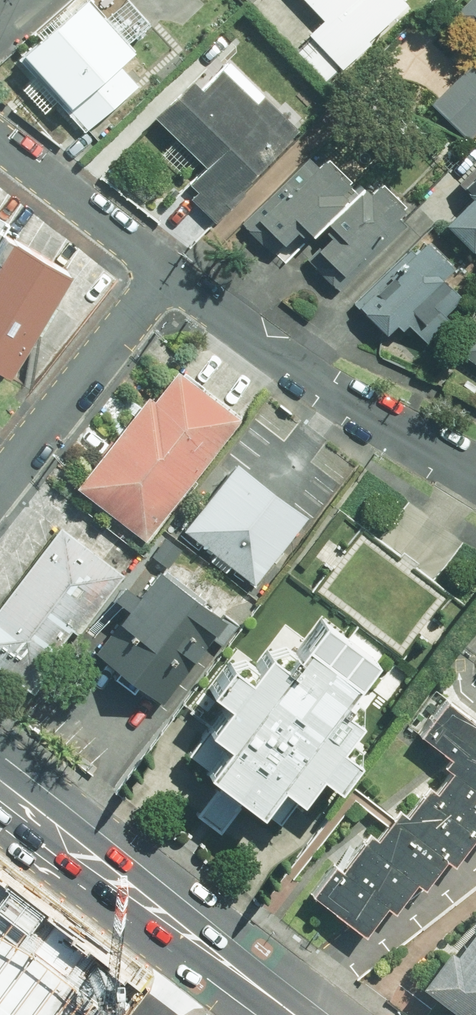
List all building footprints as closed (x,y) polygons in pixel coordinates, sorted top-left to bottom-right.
[(152,23),(134,0),(84,0),(20,53),(84,131),(142,83),(120,57),(133,46),(129,41),(152,23)] [(324,23),(311,36),(341,69),(412,1),(411,0),(302,0),(324,23)] [(452,11),(475,35),(475,0),(463,0),(452,11)] [(217,230),(252,195),(245,187),(299,132),(228,61),(202,87),(193,78),(153,118),(162,127),(204,168),(179,193),(217,230)] [(453,86),(475,109),(475,64),(453,86)] [(315,157),(307,150),(237,231),(283,271),(307,243),(315,250),(302,265),(336,295),(411,209),(372,176),(362,188),(324,155),(320,151),(315,157)] [(461,182),(475,196),(448,223),(472,248),(475,245),(475,167),(461,182)] [(1,375),(63,272),(1,235),(13,216),(0,208),(0,375),(1,375)] [(349,307),(384,341),(392,332),(401,340),(409,332),(425,347),(451,321),(445,316),(462,299),(438,276),(445,270),(414,240),(349,307)] [(462,360),(475,369),(475,339),(462,360)] [(236,415),(173,368),(81,488),(144,536),(236,415)] [(303,516),(234,463),(182,531),(251,583),(303,516)] [(60,528),(0,607),(0,671),(30,694),(121,574),(60,528)] [(444,596),(356,530),(312,588),(400,654),(444,596)] [(227,617),(159,566),(94,651),(162,703),(227,617)] [(296,666),(277,651),(257,677),(240,665),(221,690),(239,703),(218,731),(236,745),(215,772),(267,812),(289,783),(311,800),(370,721),(348,705),(384,658),(332,619),(296,666)] [(364,936),(388,905),(394,910),(415,882),(422,887),(445,857),(452,862),(474,834),(475,836),(475,790),(475,724),(448,703),(423,736),(457,762),(433,794),(427,790),(406,817),(398,811),(376,839),(368,833),(341,868),(333,862),(309,894),(364,936)] [(137,1003),(0,898),(0,1014),(128,1014),(137,1003)] [(459,1014),(475,1014),(475,920),(452,951),(444,946),(416,982),(459,1014)]
